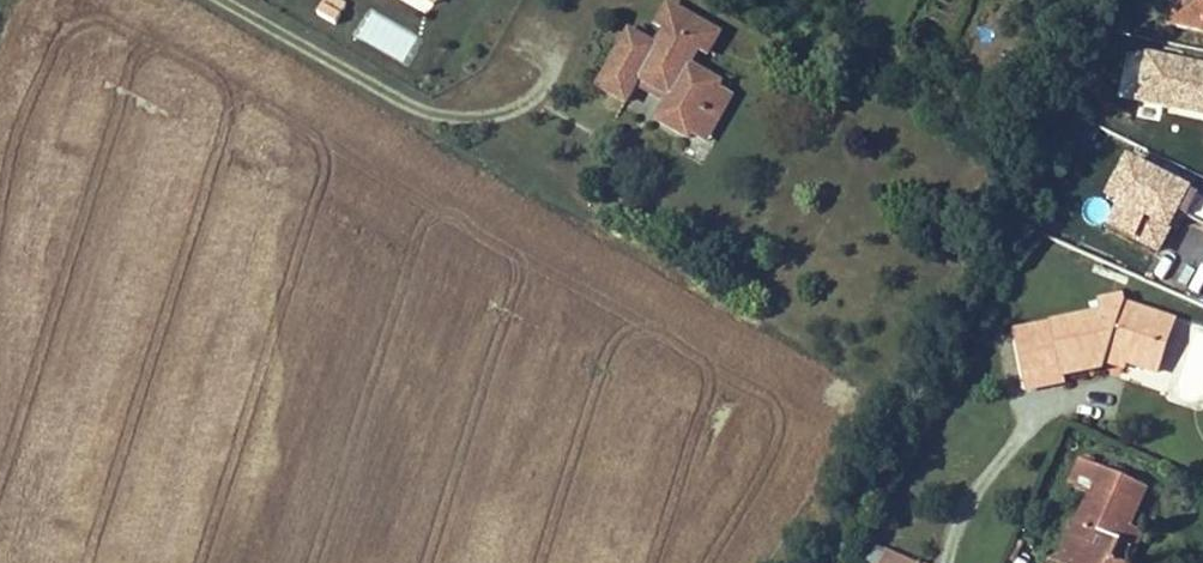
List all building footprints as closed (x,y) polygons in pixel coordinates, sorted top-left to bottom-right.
[(333,0),(326,0),(318,14),(335,25),(345,7),(333,0)] [(435,16),(443,0),(403,0),(435,16)] [(1172,26),(1202,32),(1202,0),(1177,0),(1172,26)] [(707,28),(669,6),(658,26),(666,31),(656,48),(631,33),(600,88),(630,105),(640,87),(643,82),(671,98),(668,103),(658,121),(690,139),(693,134),(718,90),(721,85),(691,68),(700,52),(701,50),(696,47),(707,28)] [(375,18),(367,32),(390,45),(398,31),(375,18)] [(720,35),(707,28),(696,47),(701,50),(700,52),(708,56),(720,35)] [(1143,62),(1137,114),(1202,122),(1202,69),(1143,62)] [(640,87),(668,103),(671,98),(643,82),(640,87)] [(732,98),(718,90),(693,134),(707,142),(732,98)] [(1129,169),(1101,232),(1166,262),(1183,224),(1202,232),(1202,202),(1129,169)] [(1120,308),(1122,302),(1117,294),(1097,299),(1101,313),(1120,308)] [(1162,319),(1122,302),(1120,308),(1101,313),(1048,324),(1052,339),(1039,341),(1041,351),(1024,355),(1031,384),(1100,369),(1103,361),(1108,348),(1126,355),(1125,359),(1155,371),(1165,345),(1153,340),(1162,319)] [(1174,322),(1162,319),(1153,340),(1165,345),(1174,322)] [(1019,331),(1024,355),(1041,351),(1039,341),(1052,339),(1048,324),(1019,331)] [(1121,368),(1125,359),(1126,355),(1108,348),(1103,361),(1121,368)] [(1130,528),(1148,491),(1103,470),(1064,557),(1078,562),(1116,562),(1115,562),(1130,528)] [(1130,528),(1115,562),(1116,562),(1133,562),(1145,535),(1130,528)]
